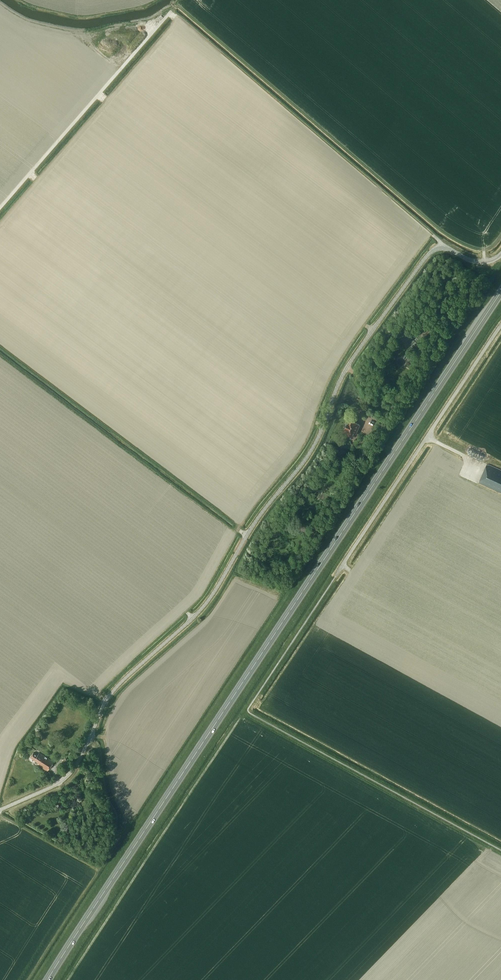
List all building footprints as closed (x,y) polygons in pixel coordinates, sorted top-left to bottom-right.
[(405,316),(395,330),(400,333),(409,320),(405,316)] [(414,333),(413,334),(411,332),(403,340),(413,349),(415,351),(421,344),(418,341),(420,339),(414,333)] [(354,433),(356,434),(360,425),(359,424),(355,422),(355,421),(350,418),(348,423),(347,423),(344,427),(345,428),(346,428),(344,432),(349,434),(352,436),(354,433)] [(489,465),(487,465),(479,483),(500,493),(500,470),(489,465)] [(294,531),(307,532),(307,524),(295,523),(294,531)] [(39,753),(37,755),(33,752),(30,757),(39,763),(38,764),(47,771),(54,762),(39,753)]
